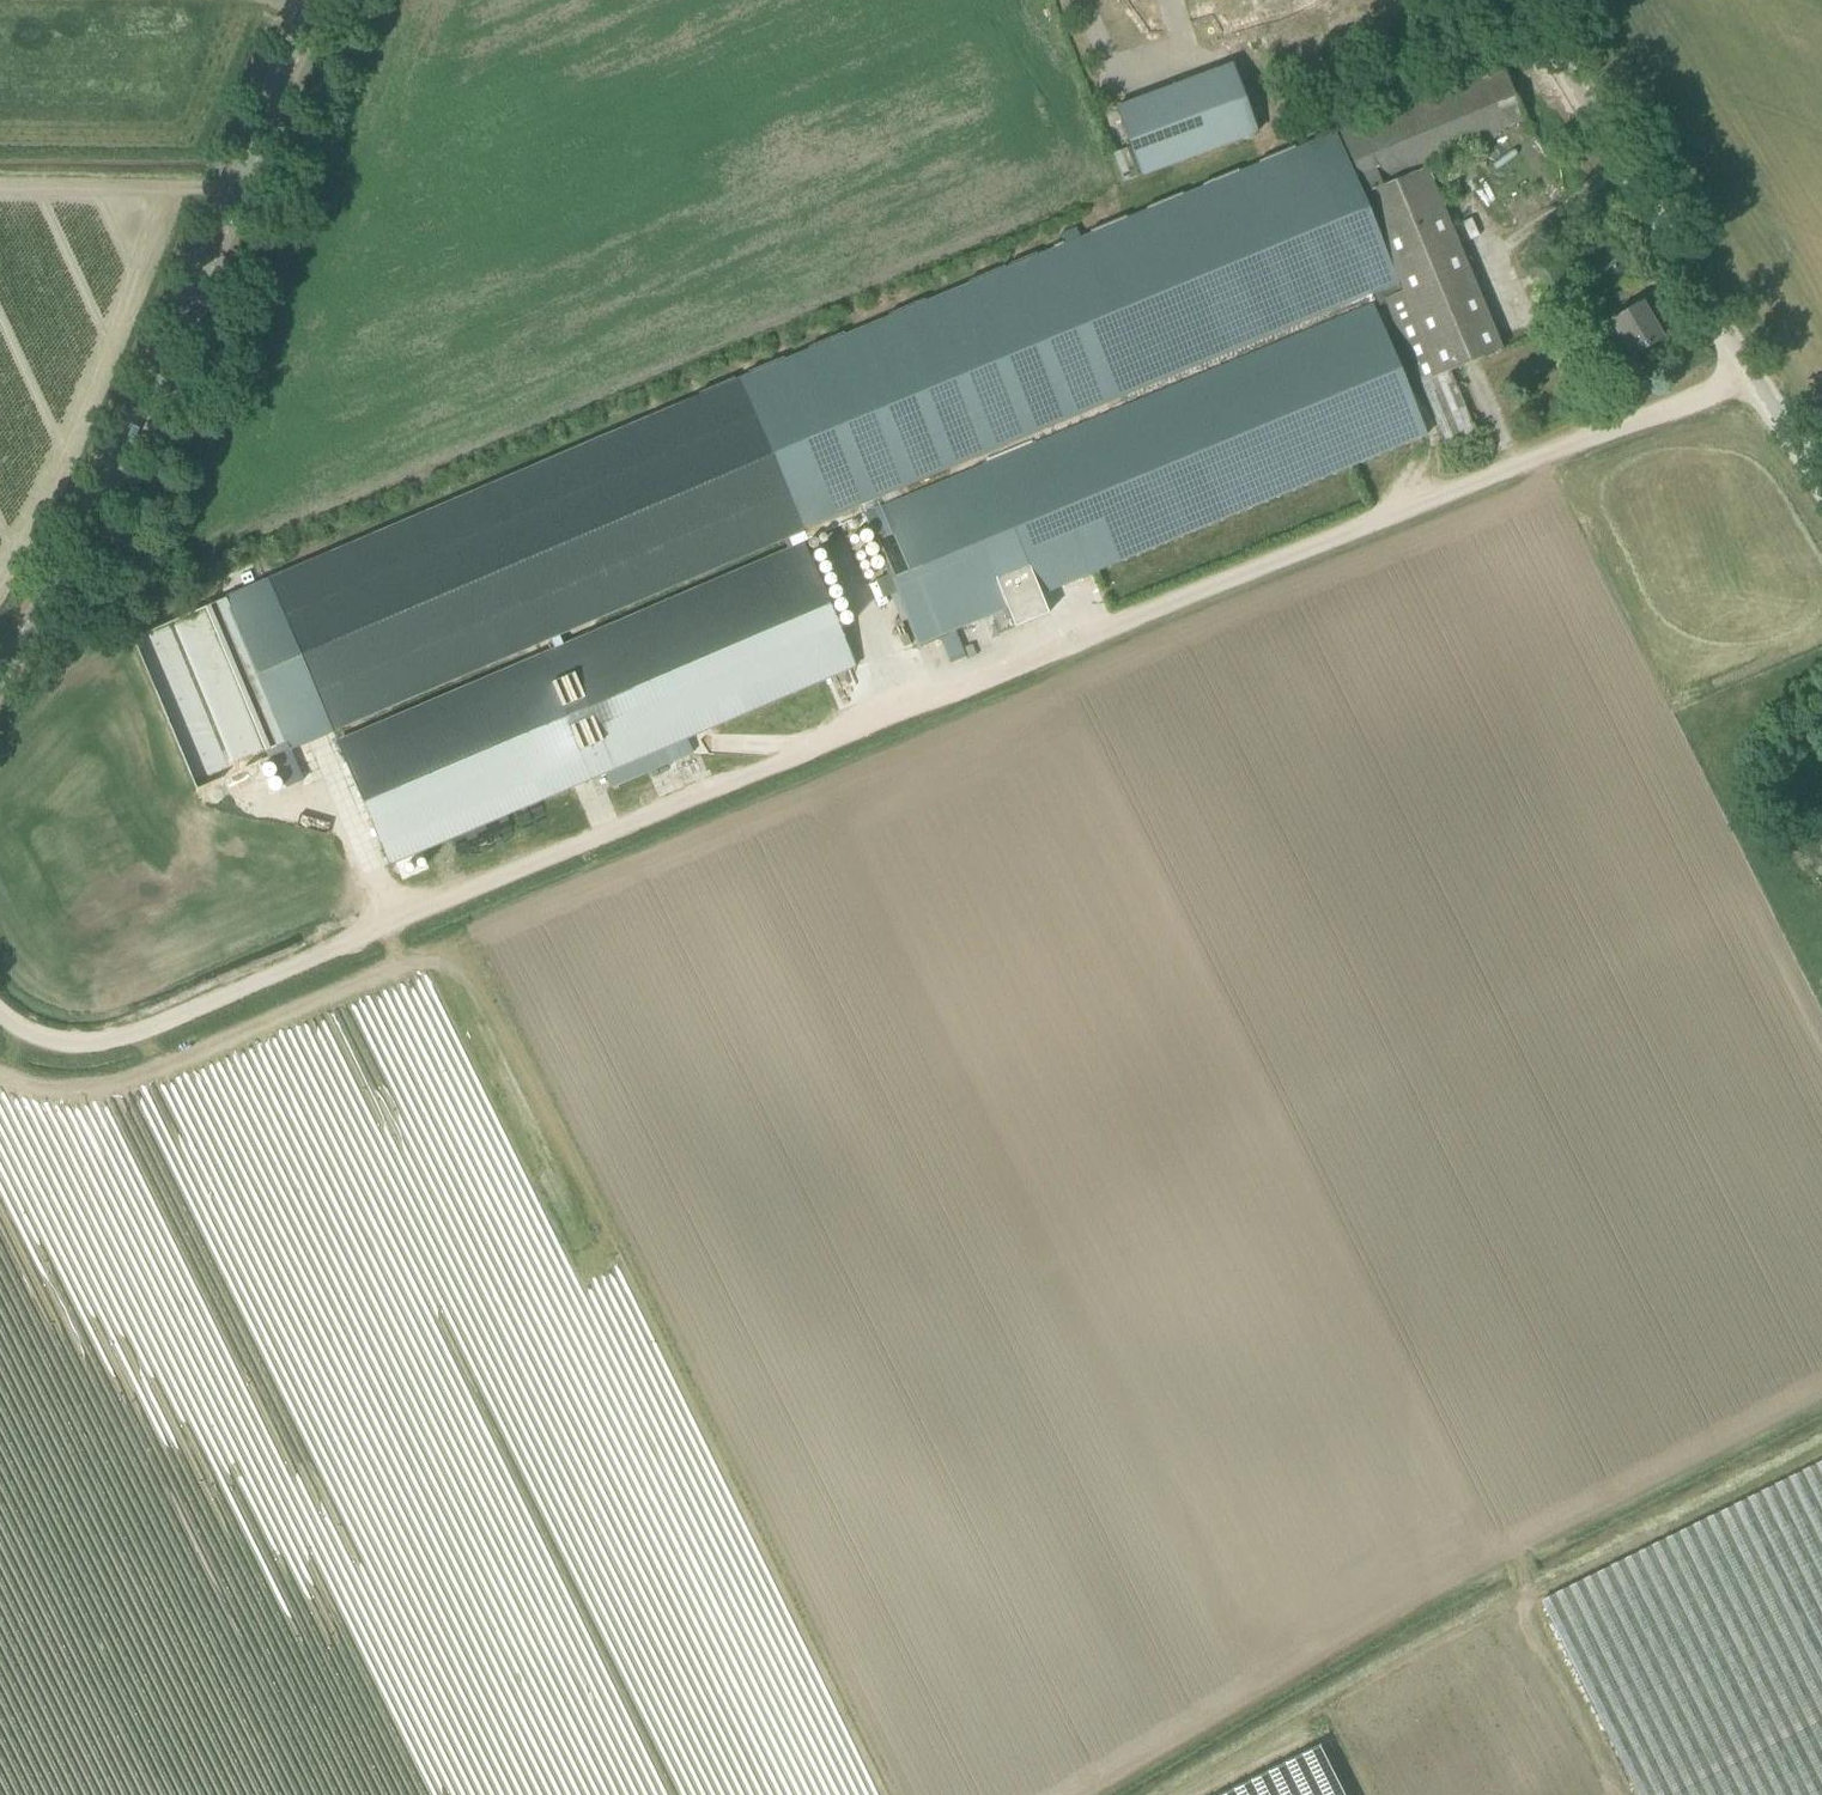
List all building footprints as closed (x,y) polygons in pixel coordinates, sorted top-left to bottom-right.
[(1141,176),(1255,133),(1229,64),(1115,107),(1141,176)] [(1486,313),(1446,212),(1427,164),(1527,123),(1503,65),(1339,132),(1365,194),(1363,194),(1403,290),(1403,292),(1385,299),(1419,383),(1429,379),(1433,389),(1451,382),(1447,372),(1462,366),(1470,362),(1480,358),(1501,349),(1486,313)] [(1304,145),(736,379),(800,531),(804,540),(862,516),(915,645),(988,615),(995,634),(1046,614),(1038,595),(1424,435),(1304,145)] [(1526,273),(1536,289),(1548,309),(1579,288),(1557,253),(1526,273)] [(1604,306),(1581,320),(1582,321),(1563,332),(1593,384),(1636,358),(1634,354),(1661,337),(1641,304),(1612,320),(1604,306)] [(1755,315),(1748,305),(1741,310),(1748,320),(1755,315)] [(331,730),(547,639),(556,635),(800,531),(736,379),(241,589),(306,742),(331,731),(331,730)] [(560,645),(556,635),(547,639),(551,649),(341,738),(393,862),(847,669),(794,546),(560,645)] [(306,742),(241,589),(130,637),(194,789),(273,758),(290,749),(306,742)] [(290,749),(273,758),(286,788),(304,780),(290,749)] [(1544,1600),(1641,1794),(1821,1794),(1821,1461),(1544,1600)] [(1318,1745),(1219,1794),(1344,1794),(1318,1745)]
